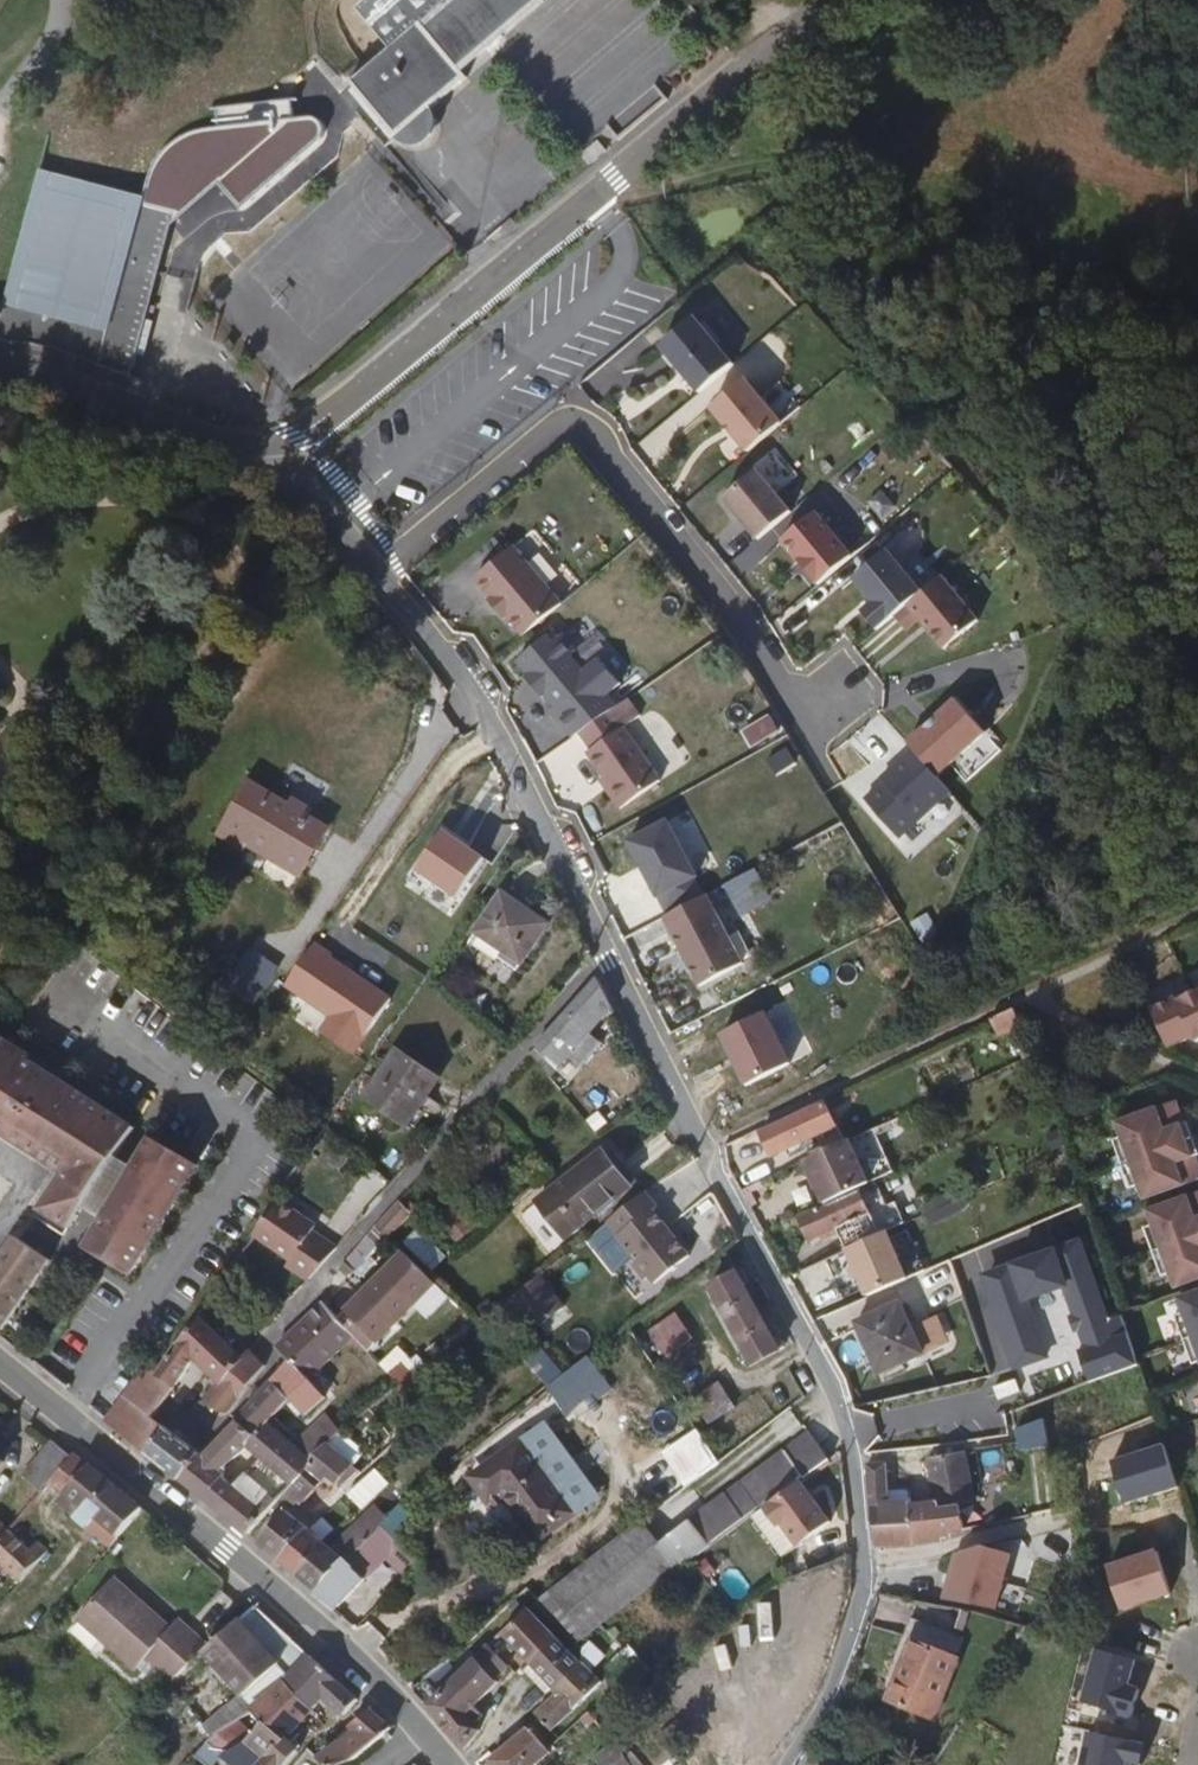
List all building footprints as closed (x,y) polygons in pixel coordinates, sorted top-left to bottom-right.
[(415,33),(373,68),(420,125),(433,130),(443,128),(454,122),(458,113),(459,101),(455,91),(492,60),(484,51),(547,0),(455,0),(415,33)] [(415,33),(455,0),(388,0),(415,33)] [(624,101),(639,119),(689,78),(672,60),(624,101)] [(193,230),(202,198),(309,111),(307,91),(243,97),(244,116),(230,117),(218,121),(207,125),(195,134),(186,144),(178,157),(174,167),(164,200),(60,172),(53,198),(193,230)] [(73,333),(155,364),(193,230),(53,198),(28,288),(22,313),(18,326),(33,328),(73,333)] [(22,313),(28,288),(2,283),(0,286),(0,308),(22,313)] [(729,365),(734,371),(744,363),(698,304),(658,335),(699,389),(729,365)] [(707,390),(737,444),(783,418),(755,367),(731,380),(730,377),(707,390)] [(45,401),(58,411),(67,398),(54,389),(45,401)] [(727,551),(728,500),(756,534),(786,511),(787,492),(760,459),(728,484),(729,432),(722,424),(698,443),(697,456),(713,476),(682,500),(682,511),(713,551),(727,551)] [(868,500),(888,516),(900,501),(881,485),(868,500)] [(817,582),(858,553),(821,502),(780,531),(817,582)] [(773,528),(731,561),(758,595),(800,562),(773,528)] [(522,538),(475,567),(515,634),(563,605),(522,538)] [(890,539),(852,570),(872,595),(862,604),(879,624),(894,612),(909,631),(923,620),(945,647),(984,614),(944,566),(925,581),(890,539)] [(610,728),(623,717),(604,691),(586,702),(574,687),(581,681),(569,665),(558,673),(552,666),(520,690),(558,739),(554,742),(575,770),(582,766),(614,744),(618,740),(610,728)] [(5,701),(12,694),(5,686),(6,680),(0,673),(0,730),(17,716),(5,701)] [(903,836),(960,782),(964,786),(1008,744),(957,691),(908,737),(914,743),(862,793),(903,836)] [(771,711),(743,728),(754,747),(782,730),(771,711)] [(626,840),(662,814),(614,744),(582,766),(594,784),(591,787),(626,840)] [(250,849),(306,877),(330,832),(251,790),(222,843),(245,856),(250,849)] [(481,922),(527,955),(555,916),(510,883),(481,922)] [(705,1018),(748,996),(719,940),(676,962),(705,1018)] [(544,1039),(568,1062),(621,1005),(605,972),(544,1039)] [(1197,988),(1182,995),(1181,993),(1155,1004),(1173,1043),(1197,1032),(1197,1033),(1197,989),(1197,988)] [(1003,1026),(1026,1016),(1020,999),(997,1011),(1003,1026)] [(13,1101),(22,1087),(29,1089),(44,1064),(32,1057),(35,1050),(0,1029),(0,1127),(5,1131),(20,1105),(13,1101)] [(368,1086),(409,1116),(431,1085),(442,1070),(401,1041),(368,1086)] [(1025,1050),(1028,1057),(1040,1052),(1037,1044),(1025,1050)] [(547,1059),(553,1066),(558,1059),(553,1053),(547,1059)] [(63,1111),(54,1105),(69,1080),(44,1064),(29,1089),(22,1087),(13,1101),(20,1105),(5,1131),(29,1146),(45,1122),(54,1126),(63,1111)] [(49,1211),(76,1229),(138,1124),(69,1080),(54,1105),(63,1111),(54,1126),(45,1122),(29,1146),(70,1174),(49,1211)] [(409,1116),(419,1122),(440,1091),(431,1085),(409,1116)] [(1194,1120),(1191,1121),(1187,1122),(1184,1115),(1188,1114),(1183,1099),(1120,1118),(1125,1132),(1116,1135),(1134,1184),(1142,1182),(1147,1196),(1197,1181),(1197,1132),(1194,1120)] [(772,1154),(834,1126),(833,1122),(829,1115),(824,1103),(761,1131),(768,1145),(771,1152),(772,1154)] [(1060,1134),(1068,1132),(1062,1114),(1048,1118),(1051,1128),(1056,1126),(1060,1134)] [(831,1196),(875,1177),(855,1133),(812,1153),(831,1196)] [(88,1247),(130,1273),(195,1163),(153,1136),(133,1170),(143,1178),(117,1221),(106,1216),(88,1247)] [(1031,1146),(1034,1154),(1043,1150),(1039,1143),(1031,1146)] [(572,1208),(583,1221),(635,1179),(606,1144),(543,1197),(560,1218),(572,1208)] [(106,1216),(117,1221),(143,1178),(133,1170),(106,1216)] [(811,1236),(874,1209),(865,1186),(801,1212),(811,1236)] [(314,1266),(342,1236),(312,1214),(315,1212),(280,1187),(258,1220),(295,1244),(289,1250),(314,1266)] [(393,1231),(396,1229),(419,1206),(426,1199),(419,1192),(414,1197),(406,1191),(381,1220),(393,1231)] [(638,1253),(672,1227),(657,1208),(661,1205),(649,1191),(611,1219),(622,1233),(623,1235),(638,1253)] [(1151,1207),(1157,1222),(1148,1225),(1165,1273),(1174,1270),(1179,1285),(1197,1279),(1197,1193),(1151,1207)] [(572,1232),(583,1221),(572,1208),(560,1218),(572,1232)] [(350,1256),(361,1264),(393,1231),(381,1220),(350,1256)] [(660,1281),(694,1254),(672,1227),(638,1253),(642,1259),(641,1266),(648,1273),(655,1274),(660,1281)] [(868,1291),(907,1275),(887,1227),(848,1244),(868,1291)] [(423,1229),(410,1237),(426,1263),(439,1255),(423,1229)] [(55,1262),(21,1239),(0,1264),(0,1333),(55,1262)] [(237,1271),(231,1264),(250,1249),(243,1241),(222,1272),(229,1278),(237,1271)] [(781,1331),(773,1335),(745,1281),(753,1278),(745,1264),(711,1282),(753,1361),(787,1344),(781,1331)] [(359,1347),(375,1364),(442,1298),(410,1266),(350,1324),(360,1335),(353,1341),(359,1347)] [(278,1288),(288,1297),(300,1282),(291,1274),(278,1288)] [(536,1309),(553,1297),(537,1277),(521,1289),(533,1304),(536,1309)] [(276,1308),(288,1297),(278,1288),(268,1279),(257,1290),(276,1308)] [(507,1300),(519,1314),(533,1304),(521,1289),(507,1300)] [(1197,1334),(1197,1290),(1182,1295),(1188,1310),(1179,1312),(1188,1337),(1197,1334)] [(667,1353),(692,1337),(666,1296),(641,1311),(667,1353)] [(869,1373),(912,1352),(888,1301),(843,1321),(869,1373)] [(317,1390),(359,1347),(353,1341),(360,1335),(350,1324),(342,1332),(328,1316),(280,1361),(293,1374),(313,1394),(317,1390)] [(221,1386),(242,1364),(197,1318),(179,1345),(192,1357),(220,1385),(221,1386)] [(1188,1337),(1197,1362),(1197,1334),(1188,1337)] [(388,1356),(407,1376),(427,1361),(419,1353),(407,1342),(388,1356)] [(154,1381),(171,1393),(192,1357),(179,1345),(157,1377),(154,1381)] [(427,1361),(431,1358),(424,1350),(419,1353),(427,1361)] [(1133,1368),(1144,1365),(1140,1352),(1130,1356),(1133,1368)] [(199,1407),(226,1416),(265,1374),(250,1357),(242,1364),(221,1386),(220,1385),(199,1407)] [(398,1383),(406,1394),(436,1372),(427,1361),(407,1376),(398,1383)] [(1064,1389),(1089,1382),(1084,1366),(1059,1374),(1064,1389)] [(107,1423),(119,1433),(154,1381),(157,1377),(144,1368),(107,1423)] [(688,1385),(693,1394),(720,1377),(714,1368),(688,1385)] [(294,1413),(313,1394),(293,1374),(274,1393),(294,1413)] [(711,1421),(736,1404),(720,1377),(693,1394),(711,1421)] [(137,1447),(153,1422),(171,1393),(154,1381),(119,1433),(137,1447)] [(303,1427),(311,1426),(331,1406),(317,1390),(313,1394),(294,1413),(292,1415),(303,1427)] [(277,1430),(292,1415),(294,1413),(274,1393),(244,1424),(252,1431),(264,1443),(277,1430)] [(201,1468),(198,1465),(178,1484),(248,1541),(281,1505),(313,1469),(334,1453),(343,1447),(360,1434),(348,1420),(319,1444),(312,1437),(306,1442),(300,1436),(292,1444),(277,1430),(264,1443),(252,1431),(244,1438),(237,1431),(201,1468)] [(791,1435),(780,1444),(795,1460),(815,1441),(798,1422),(788,1432),(791,1435)] [(353,1458),(371,1445),(367,1439),(376,1433),(371,1425),(360,1434),(343,1447),(353,1458)] [(977,1446),(980,1457),(1037,1442),(1036,1435),(1029,1436),(1028,1431),(1003,1438),(977,1446)] [(178,1484),(198,1465),(168,1438),(151,1462),(178,1484)] [(723,1494),(743,1518),(800,1477),(802,1479),(829,1459),(819,1443),(792,1463),(784,1452),(723,1494)] [(39,1498),(52,1481),(71,1460),(54,1446),(23,1484),(39,1498)] [(540,1542),(574,1516),(521,1447),(473,1482),(490,1504),(503,1494),(540,1542)] [(971,1503),(970,1492),(965,1449),(925,1453),(931,1500),(932,1507),(952,1505),(971,1503)] [(328,1487),(334,1493),(354,1473),(334,1453),(313,1469),(281,1505),(289,1513),(308,1508),(328,1487)] [(114,1539),(138,1508),(90,1468),(84,1470),(71,1460),(52,1481),(83,1506),(72,1520),(84,1530),(92,1522),(114,1539)] [(890,1497),(889,1487),(886,1460),(865,1461),(871,1524),(915,1519),(912,1501),(911,1496),(890,1497)] [(801,1543),(832,1521),(802,1479),(767,1505),(780,1523),(785,1521),(801,1543)] [(890,1497),(911,1496),(910,1486),(889,1487),(890,1497)] [(347,1509),(355,1517),(367,1506),(359,1498),(347,1509)] [(930,1529),(954,1525),(952,1505),(932,1507),(931,1500),(912,1501),(915,1519),(915,1536),(931,1535),(930,1529)] [(348,1530),(358,1521),(355,1517),(347,1509),(337,1518),(348,1530)] [(595,1630),(605,1622),(694,1557),(715,1541),(694,1512),(660,1538),(643,1515),(555,1582),(595,1630)] [(300,1583),(319,1599),(381,1535),(386,1529),(384,1527),(373,1518),(330,1562),(322,1556),(300,1583)] [(907,1537),(915,1536),(915,1519),(871,1524),(872,1543),(884,1543),(906,1540),(907,1537)] [(279,1566),(303,1539),(283,1521),(258,1549),(279,1566)] [(27,1574),(47,1550),(37,1541),(28,1550),(17,1539),(23,1533),(15,1527),(0,1544),(0,1571),(28,1595),(39,1584),(27,1574)] [(366,1587),(359,1581),(384,1557),(388,1562),(399,1553),(391,1545),(381,1535),(319,1599),(315,1603),(334,1621),(366,1587)] [(279,1566),(300,1583),(322,1556),(303,1539),(279,1566)] [(957,1541),(949,1600),(1002,1608),(1011,1549),(957,1541)] [(370,1580),(381,1589),(396,1570),(385,1561),(370,1580)] [(201,1654),(204,1651),(175,1627),(168,1634),(109,1584),(73,1624),(129,1672),(143,1660),(169,1683),(201,1654)] [(532,1648),(557,1625),(533,1597),(507,1619),(532,1648)] [(299,1657),(302,1653),(247,1609),(232,1624),(273,1670),(251,1691),(243,1698),(252,1708),(275,1683),(299,1657)] [(877,1699),(926,1722),(956,1664),(945,1658),(954,1641),(915,1623),(877,1699)] [(251,1691),(273,1670),(232,1624),(204,1651),(201,1654),(216,1670),(210,1675),(219,1685),(226,1680),(243,1698),(251,1691)] [(579,1650),(574,1644),(557,1625),(532,1648),(553,1671),(579,1650)] [(496,1668),(512,1654),(493,1631),(476,1645),(496,1668)] [(597,1670),(592,1665),(614,1647),(600,1632),(579,1650),(553,1671),(557,1676),(536,1693),(550,1709),(597,1670)] [(483,1696),(477,1688),(498,1670),(496,1668),(476,1645),(457,1661),(446,1647),(412,1675),(462,1734),(482,1717),(475,1709),(486,1699),(483,1696)] [(632,1684),(646,1675),(626,1649),(612,1660),(611,1672),(621,1685),(632,1684)] [(336,1718),(351,1703),(299,1657),(275,1683),(305,1713),(316,1702),(336,1718)] [(151,1694),(159,1700),(171,1690),(163,1683),(158,1687),(151,1694)] [(280,1737),(305,1713),(275,1683),(252,1708),(263,1718),(280,1737)] [(732,1708),(742,1700),(735,1690),(724,1698),(732,1708)] [(334,1764),(337,1764),(387,1719),(391,1715),(369,1696),(351,1714),(359,1722),(323,1756),(334,1764)] [(213,1734),(239,1716),(252,1708),(243,1698),(194,1732),(201,1741),(213,1734)] [(236,1727),(240,1729),(246,1724),(239,1716),(213,1734),(217,1739),(236,1727)] [(552,1743),(549,1738),(531,1717),(496,1744),(491,1748),(506,1764),(523,1764),(552,1743)] [(296,1752),(280,1737),(263,1718),(246,1735),(255,1744),(244,1756),(253,1764),(285,1764),(296,1752)] [(404,1741),(387,1719),(337,1764),(378,1764),(404,1741)] [(637,1758),(621,1737),(602,1750),(614,1764),(627,1764),(637,1758)] [(323,1756),(310,1743),(292,1764),(334,1764),(323,1756)] [(834,1753),(825,1764),(851,1764),(834,1753)]
